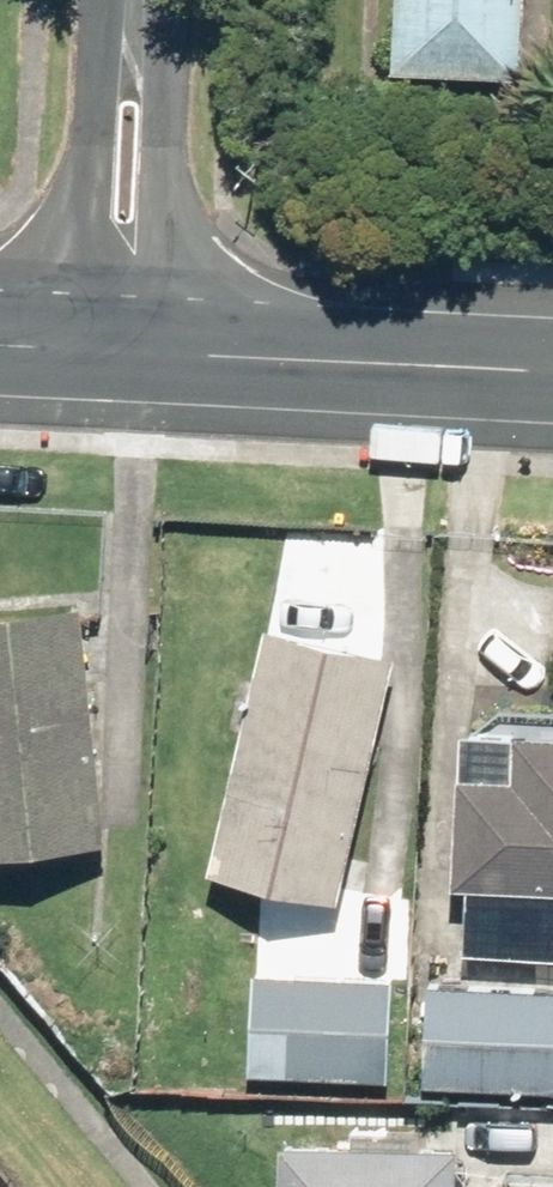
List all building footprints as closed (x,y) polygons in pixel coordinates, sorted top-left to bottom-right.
[(393,72),(524,79),(528,0),(397,0),(393,72)] [(0,607),(0,855),(107,844),(80,598),(0,607)] [(337,901),(394,655),(263,624),(206,871),(337,901)] [(448,887),(552,890),(552,733),(508,732),(506,772),(452,770),(448,887)] [(249,970),(245,1075),(391,1081),(395,976),(249,970)] [(416,1084),(552,1090),(552,991),(420,985),(416,1084)] [(280,1142),(279,1186),(455,1186),(456,1146),(280,1142)]
